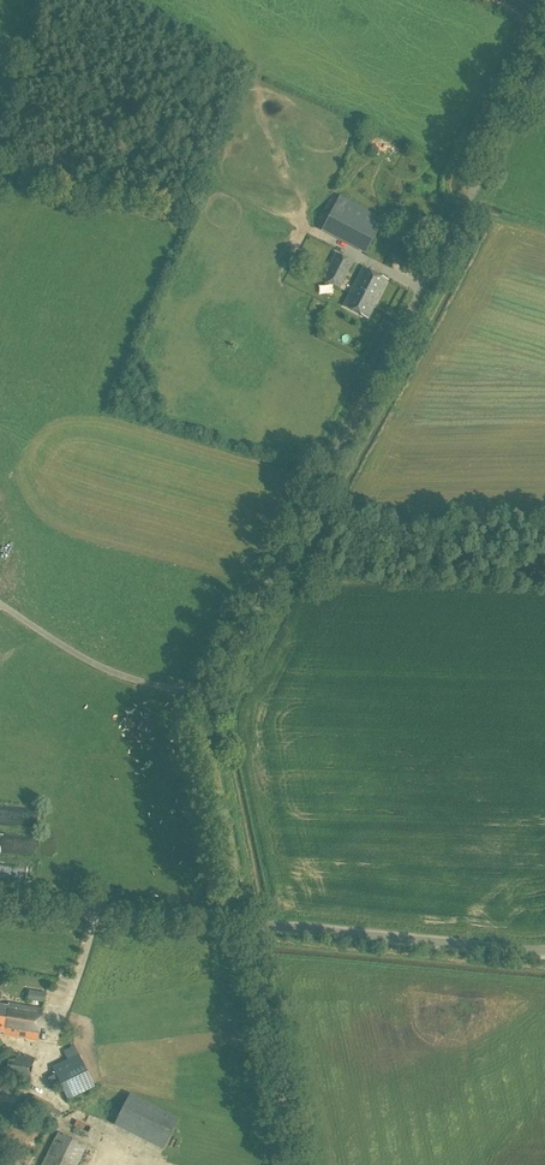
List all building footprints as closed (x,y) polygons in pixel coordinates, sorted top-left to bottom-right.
[(374,137),(369,147),(385,154),(390,143),(374,137)] [(384,219),(339,196),(329,215),(374,238),(384,219)] [(353,262),(337,254),(325,276),(342,285),(353,262)] [(368,319),(388,280),(363,268),(349,295),(343,306),(368,319)] [(29,990),(28,1000),(45,1003),(46,993),(29,990)] [(3,1033),(2,1035),(10,1036),(20,1038),(21,1038),(36,1041),(42,1010),(27,1007),(8,1004),(7,1006),(0,1005),(0,1032),(3,1033)] [(34,1058),(1,1053),(0,1060),(0,1080),(30,1085),(34,1058)] [(94,1087),(79,1054),(52,1067),(55,1075),(48,1079),(53,1089),(61,1085),(68,1100),(94,1087)] [(13,1083),(0,1081),(0,1094),(11,1096),(13,1083)] [(164,1148),(181,1118),(132,1091),(115,1121),(164,1148)] [(86,1147),(57,1132),(41,1164),(77,1164),(86,1147)] [(4,1164),(21,1164),(24,1159),(11,1151),(10,1153),(4,1164)]
